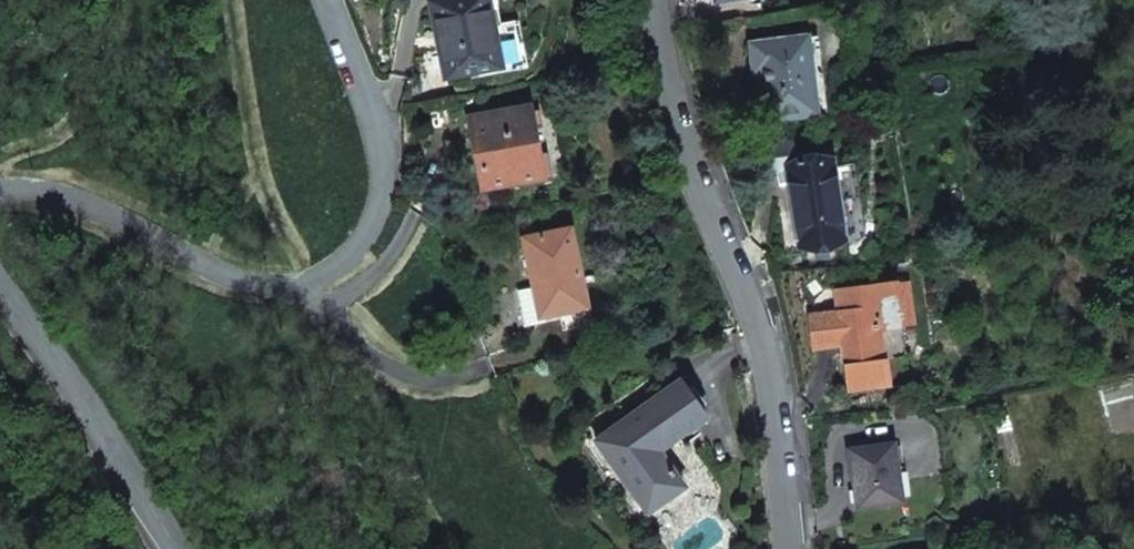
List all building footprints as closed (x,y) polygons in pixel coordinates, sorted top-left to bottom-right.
[(446,76),(501,65),(488,0),(445,0),(432,3),(446,76)] [(760,69),(765,120),(815,114),(806,36),(752,43),(755,70),(760,69)] [(469,117),(481,188),(543,176),(530,105),(469,117)] [(786,171),(798,248),(846,240),(832,158),(797,163),(793,139),(757,145),(762,175),(786,171)] [(534,286),(540,316),(545,315),(559,312),(563,329),(590,323),(587,305),(586,306),(570,229),(524,238),(534,286)] [(842,344),(849,389),(888,383),(885,359),(906,356),(896,282),(835,290),(838,312),(809,316),(814,348),(842,344)] [(518,290),(526,325),(546,321),(545,315),(540,316),(534,286),(518,290)] [(595,439),(647,511),(683,485),(658,451),(706,417),(679,379),(595,439)] [(847,449),(856,507),(903,500),(893,442),(847,449)]
